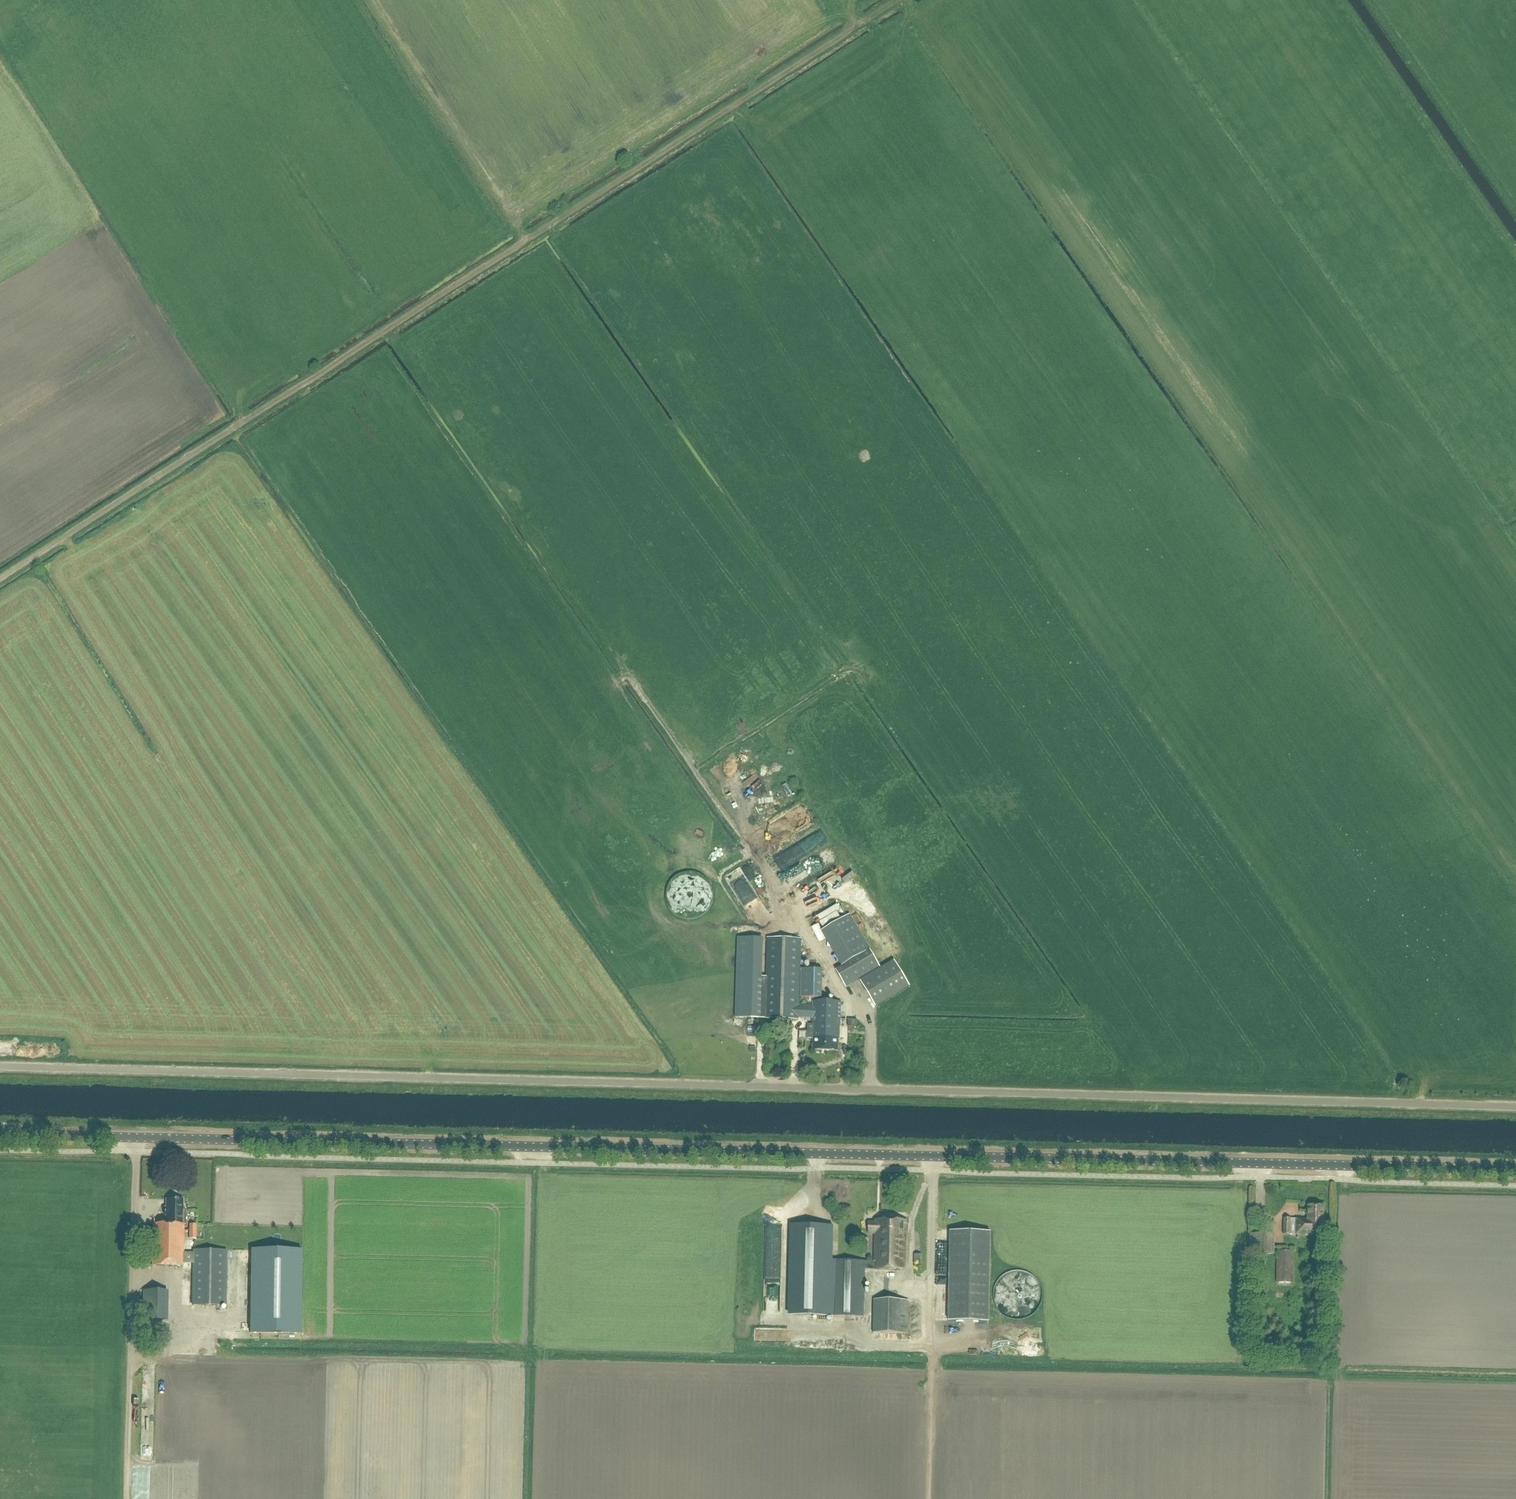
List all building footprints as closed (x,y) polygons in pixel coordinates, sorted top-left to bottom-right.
[(826,867),(840,861),(832,843),(818,849),(826,867)] [(799,846),(783,852),(785,857),(801,851),(799,846)] [(742,900),(747,908),(760,900),(756,892),(742,900)] [(821,893),(813,897),(815,902),(803,908),(806,914),(826,905),(821,893)] [(826,908),(830,918),(845,912),(840,902),(826,908)] [(821,931),(841,966),(870,949),(850,914),(821,931)] [(763,939),(736,938),(734,1018),(765,1019),(799,1020),(799,1018),(813,1019),(812,1039),(813,1039),(813,1051),(838,1052),(839,1039),(840,1039),(841,1002),(813,1002),(813,1007),(799,1006),(801,940),(768,939),(766,978),(762,978),(763,939)] [(881,968),(871,951),(837,972),(847,989),(881,968)] [(909,987),(894,961),(859,982),(875,1008),(909,987)] [(823,970),(802,970),(801,998),(822,999),(823,970)] [(183,1200),(166,1200),(166,1208),(165,1208),(164,1216),(166,1216),(166,1224),(152,1224),(152,1266),(183,1267),(183,1262),(193,1263),(192,1306),(225,1306),(226,1251),(193,1250),(193,1253),(183,1253),(183,1225),(185,1225),(186,1210),(183,1210),(183,1200)] [(1324,1206),(1308,1206),(1308,1221),(1301,1221),(1299,1219),(1284,1219),(1283,1235),(1324,1236),(1325,1221),(1323,1221),(1324,1206)] [(833,1226),(792,1225),(790,1315),(863,1317),(865,1270),(905,1271),(907,1221),(875,1220),(874,1223),(869,1222),(868,1234),(875,1234),(875,1262),(865,1261),(832,1260),(833,1226)] [(991,1233),(950,1232),(948,1322),(989,1323),(991,1233)] [(1274,1235),(1249,1234),(1248,1254),(1274,1255),(1274,1235)] [(251,1250),(250,1333),(301,1334),(302,1251),(251,1250)] [(1294,1252),(1277,1251),(1277,1283),(1293,1283),(1294,1252)] [(168,1292),(143,1291),(142,1321),(167,1322),(168,1292)] [(909,1301),(874,1300),(874,1333),(909,1334),(909,1301)]
